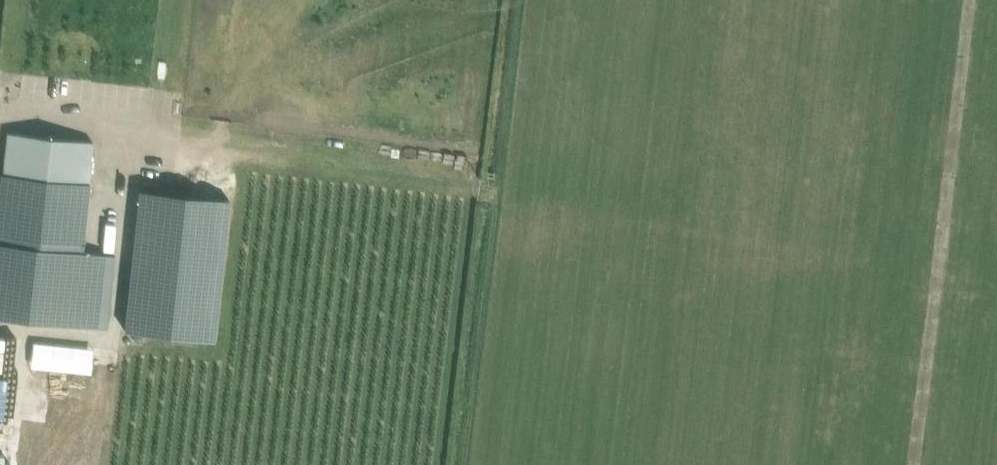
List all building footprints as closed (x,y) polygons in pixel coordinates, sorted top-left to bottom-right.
[(4,317),(72,326),(72,324),(106,328),(114,257),(83,253),(92,184),(88,184),(93,143),(7,132),(0,193),(0,317),(4,317)] [(230,199),(139,189),(124,330),(215,339),(230,199)]
